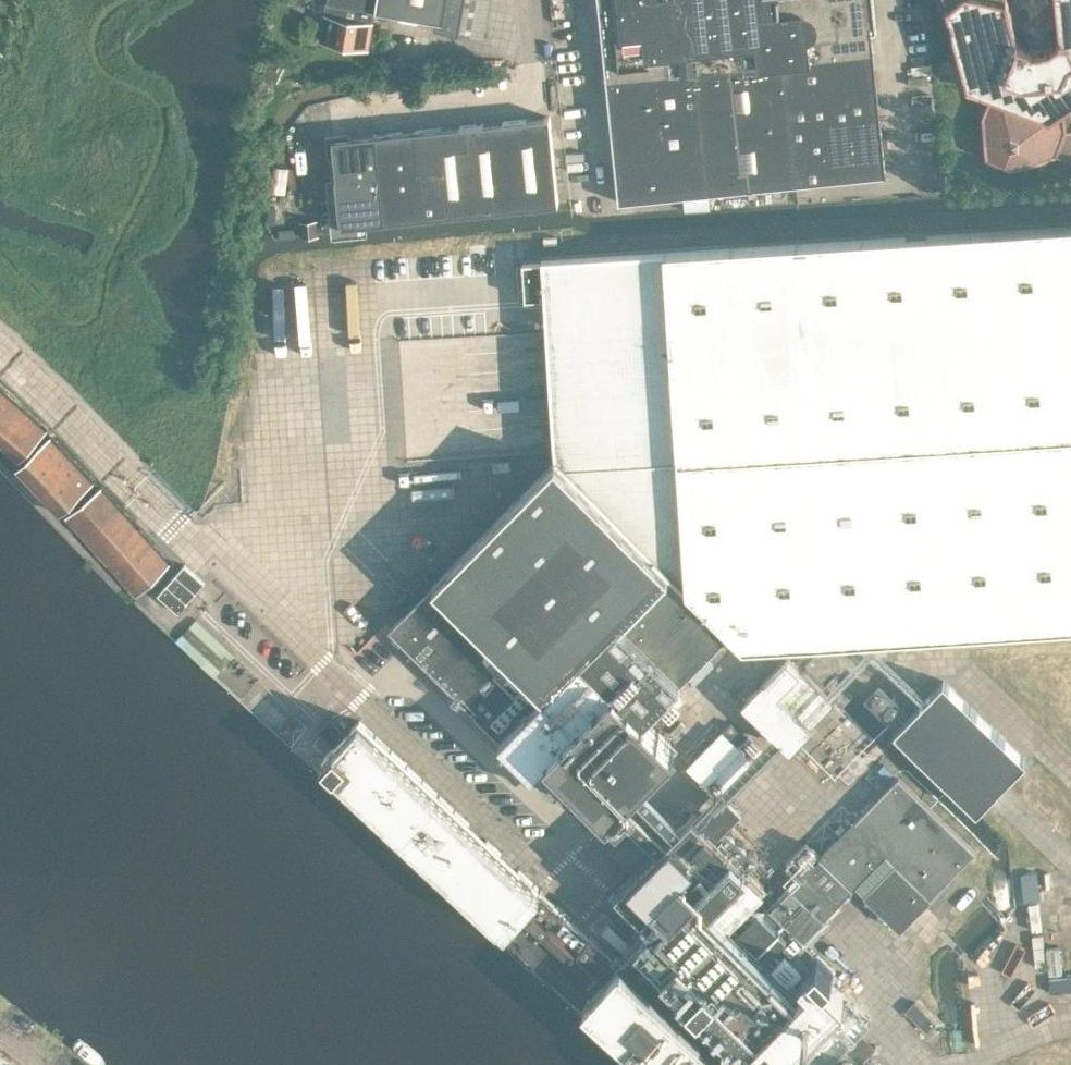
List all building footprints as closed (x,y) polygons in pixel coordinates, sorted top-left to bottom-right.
[(376,9),(327,0),(325,0),(319,40),(369,48),(376,9)] [(327,0),(376,9),(435,20),(434,27),(482,35),(488,0),(327,0)] [(618,201),(885,173),(870,28),(877,27),(874,0),(597,0),(618,201)] [(1066,129),(1063,107),(1070,102),(1070,0),(1055,0),(1059,38),(1054,41),(1048,32),(1040,33),(1032,33),(1028,44),(1017,40),(1006,0),(944,0),(967,85),(990,94),(982,115),(986,156),(1011,166),(1056,154),(1070,160),(1070,129),(1066,129)] [(341,224),(558,202),(549,116),(332,137),(341,224)] [(300,236),(316,234),(315,218),(299,219),(300,236)] [(424,574),(395,603),(404,613),(390,627),(392,629),(501,736),(532,768),(547,753),(607,814),(614,807),(656,847),(615,888),(645,918),(612,952),(541,887),(538,890),(533,885),(535,884),(359,718),(346,732),(334,722),(322,734),(334,745),(321,759),(497,924),(499,922),(504,927),(502,929),(518,944),(513,950),(530,965),(535,959),(583,1002),(652,1064),(720,1064),(715,1060),(723,1052),(708,1039),(721,1027),(759,1064),(773,1064),(843,995),(796,947),(885,854),(894,861),(864,893),(900,928),(931,896),(930,895),(975,850),(898,775),(855,820),(854,819),(817,858),(818,858),(807,870),(806,869),(763,911),(750,899),(765,884),(714,833),(742,808),(735,801),(765,771),(758,765),(783,741),(790,748),(812,726),(810,724),(832,702),(787,658),(765,680),(763,679),(741,701),(774,732),(694,813),(692,811),(665,839),(622,799),(675,745),(644,715),(728,631),(743,644),(1070,623),(1070,222),(522,258),(525,295),(543,293),(555,459),(434,582),(424,574)] [(18,460),(46,429),(0,389),(0,444),(18,460)] [(50,435),(15,467),(59,513),(93,481),(50,435)] [(497,516),(525,486),(518,479),(490,509),(497,516)] [(169,564),(156,549),(101,487),(64,517),(135,596),(169,564)] [(182,565),(157,594),(178,612),(196,591),(205,581),(184,563),(183,565),(182,565)] [(234,654),(196,618),(175,640),(214,676),(234,654)] [(1026,759),(943,679),(893,730),(976,810),(1026,759)] [(1027,898),(1041,898),(1041,869),(1026,870),(1027,898)] [(1048,979),(1049,992),(1070,990),(1070,976),(1048,979)] [(935,1021),(915,1000),(905,1010),(926,1031),(935,1021)]
